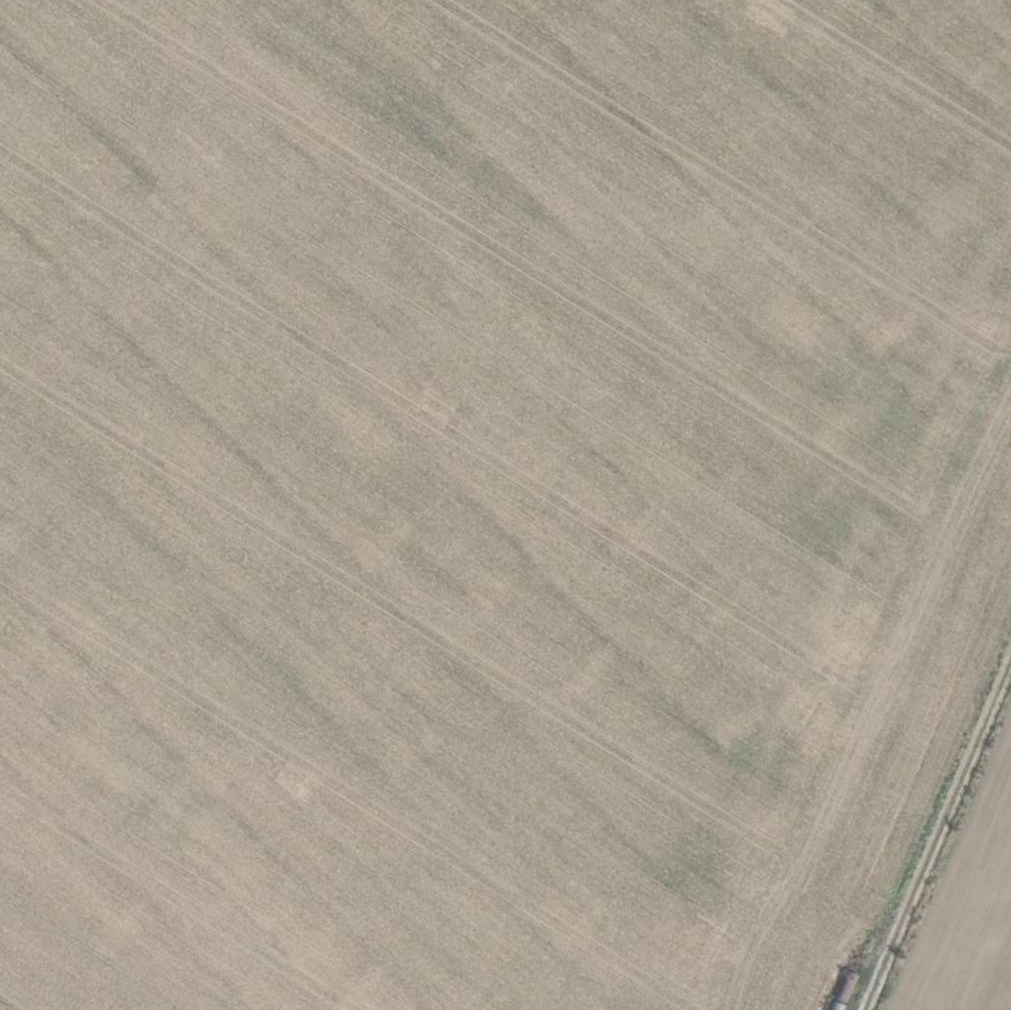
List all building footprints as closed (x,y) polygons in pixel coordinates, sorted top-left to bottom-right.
[(838,998),(849,1002),(859,975),(849,971),(838,998)]
